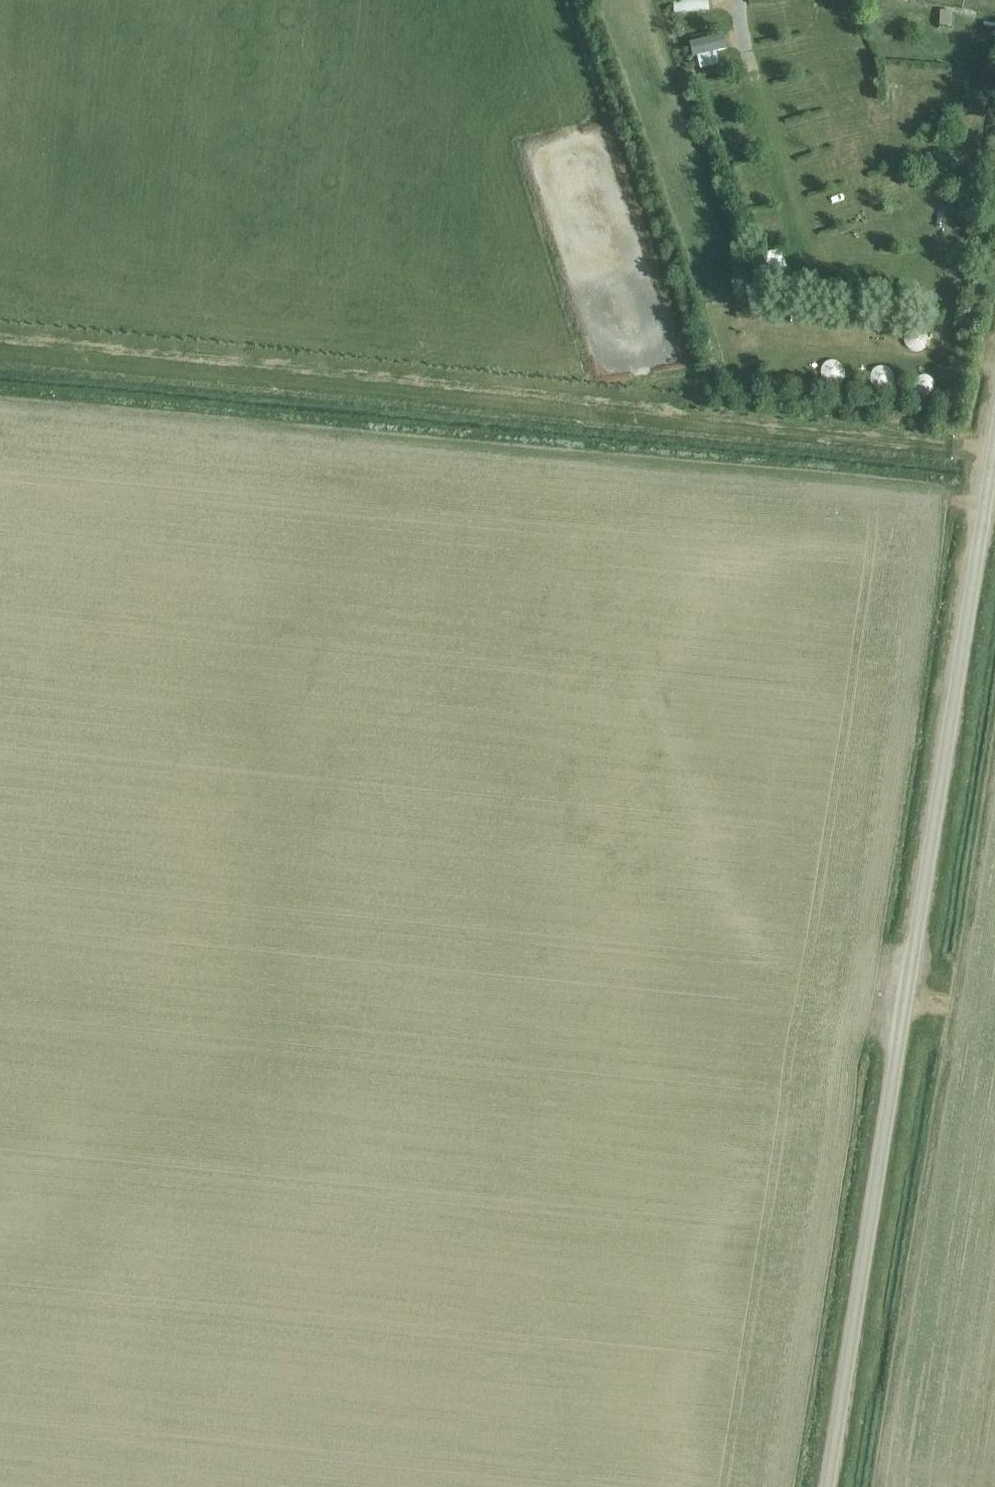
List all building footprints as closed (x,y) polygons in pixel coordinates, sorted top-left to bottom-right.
[(952,26),(952,12),(940,12),(940,26),(952,26)] [(852,36),(862,35),(860,17),(850,18),(852,36)] [(709,69),(729,67),(727,53),(707,55),(709,69)] [(771,255),(773,267),(787,264),(785,252),(771,255)]
